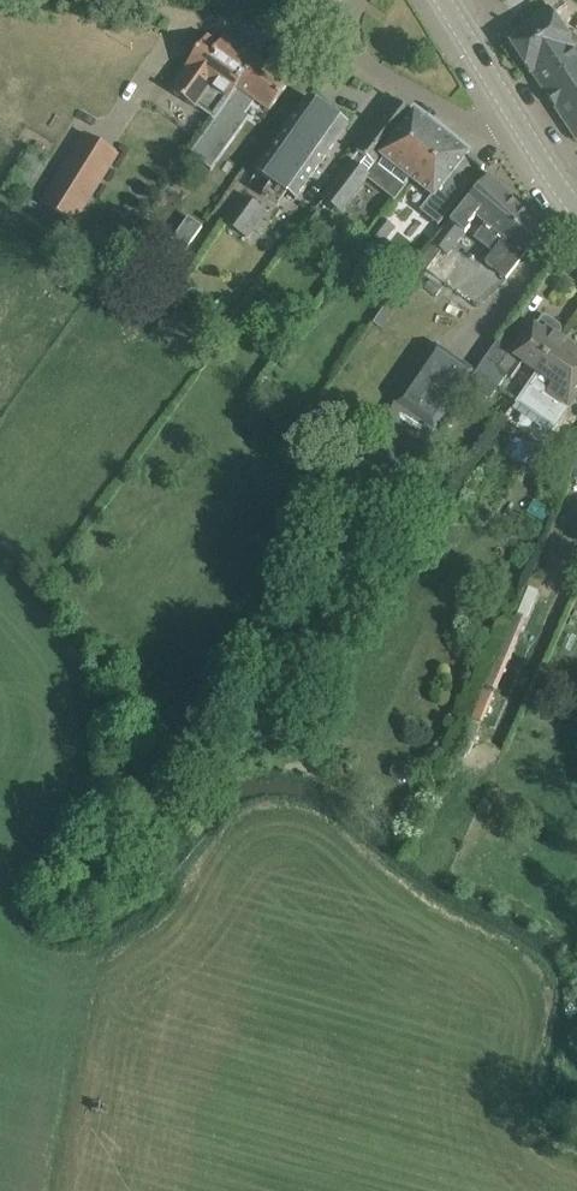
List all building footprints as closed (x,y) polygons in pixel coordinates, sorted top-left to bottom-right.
[(576,141),(576,51),(549,8),(506,37),(530,74),(532,73),(576,141)] [(213,121),(257,61),(224,38),(218,46),(207,37),(184,69),(186,70),(171,91),(195,108),(210,87),(227,99),(212,120),(213,121)] [(289,83),(257,61),(213,121),(214,121),(190,156),(211,171),(249,117),(245,115),(255,101),(269,111),(289,83)] [(256,172),(295,200),(348,125),(308,97),(256,172)] [(350,160),(322,199),(323,199),(341,213),(368,176),(396,197),(410,179),(445,134),(428,121),(428,122),(414,111),(413,113),(396,100),(388,110),(387,109),(386,111),(357,152),(351,161),(350,160)] [(445,134),(410,179),(433,196),(423,209),(440,221),(439,223),(440,224),(472,182),(456,169),(467,155),(468,154),(455,143),(445,134)] [(70,219),(111,153),(85,137),(44,203),(70,219)] [(432,245),(419,264),(427,270),(441,252),(445,255),(446,253),(463,232),(465,234),(470,228),(468,226),(476,216),(485,223),(474,238),(492,253),(485,262),(507,279),(543,231),(488,176),(471,193),(468,196),(432,245)] [(247,239),(267,211),(242,194),(223,222),(247,239)] [(188,217),(171,241),(185,251),(202,227),(188,217)] [(382,243),(394,228),(381,218),(369,234),(382,243)] [(474,375),(467,386),(486,399),(491,398),(496,391),(506,377),(509,380),(521,363),(534,373),(559,337),(559,336),(562,332),(560,326),(547,316),(541,317),(535,326),(530,322),(516,342),(510,349),(498,341),(474,375)] [(514,403),(553,431),(563,416),(576,398),(576,396),(576,369),(576,349),(559,337),(534,373),(535,373),(514,403)] [(358,461),(396,487),(473,372),(435,346),(358,461)]
